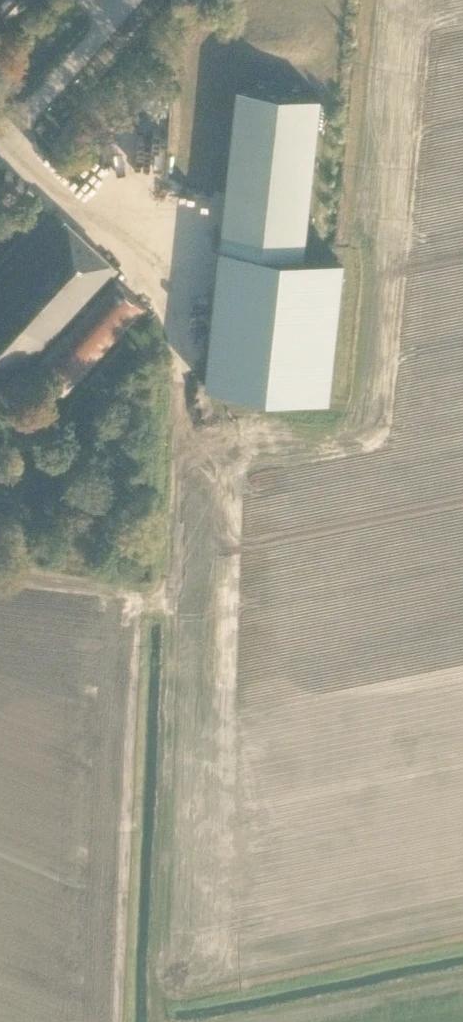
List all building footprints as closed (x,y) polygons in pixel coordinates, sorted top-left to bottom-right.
[(6,21),(27,0),(0,0),(0,15),(6,21)] [(215,282),(205,381),(324,395),(339,255),(302,251),(319,92),(237,83),(225,195),(224,204),(226,204),(224,222),(222,222),(218,260),(220,260),(218,282),(215,282)] [(118,265),(57,209),(0,270),(0,385),(4,389),(23,369),(22,368),(118,265)] [(115,275),(35,360),(67,391),(147,306),(115,275)]
